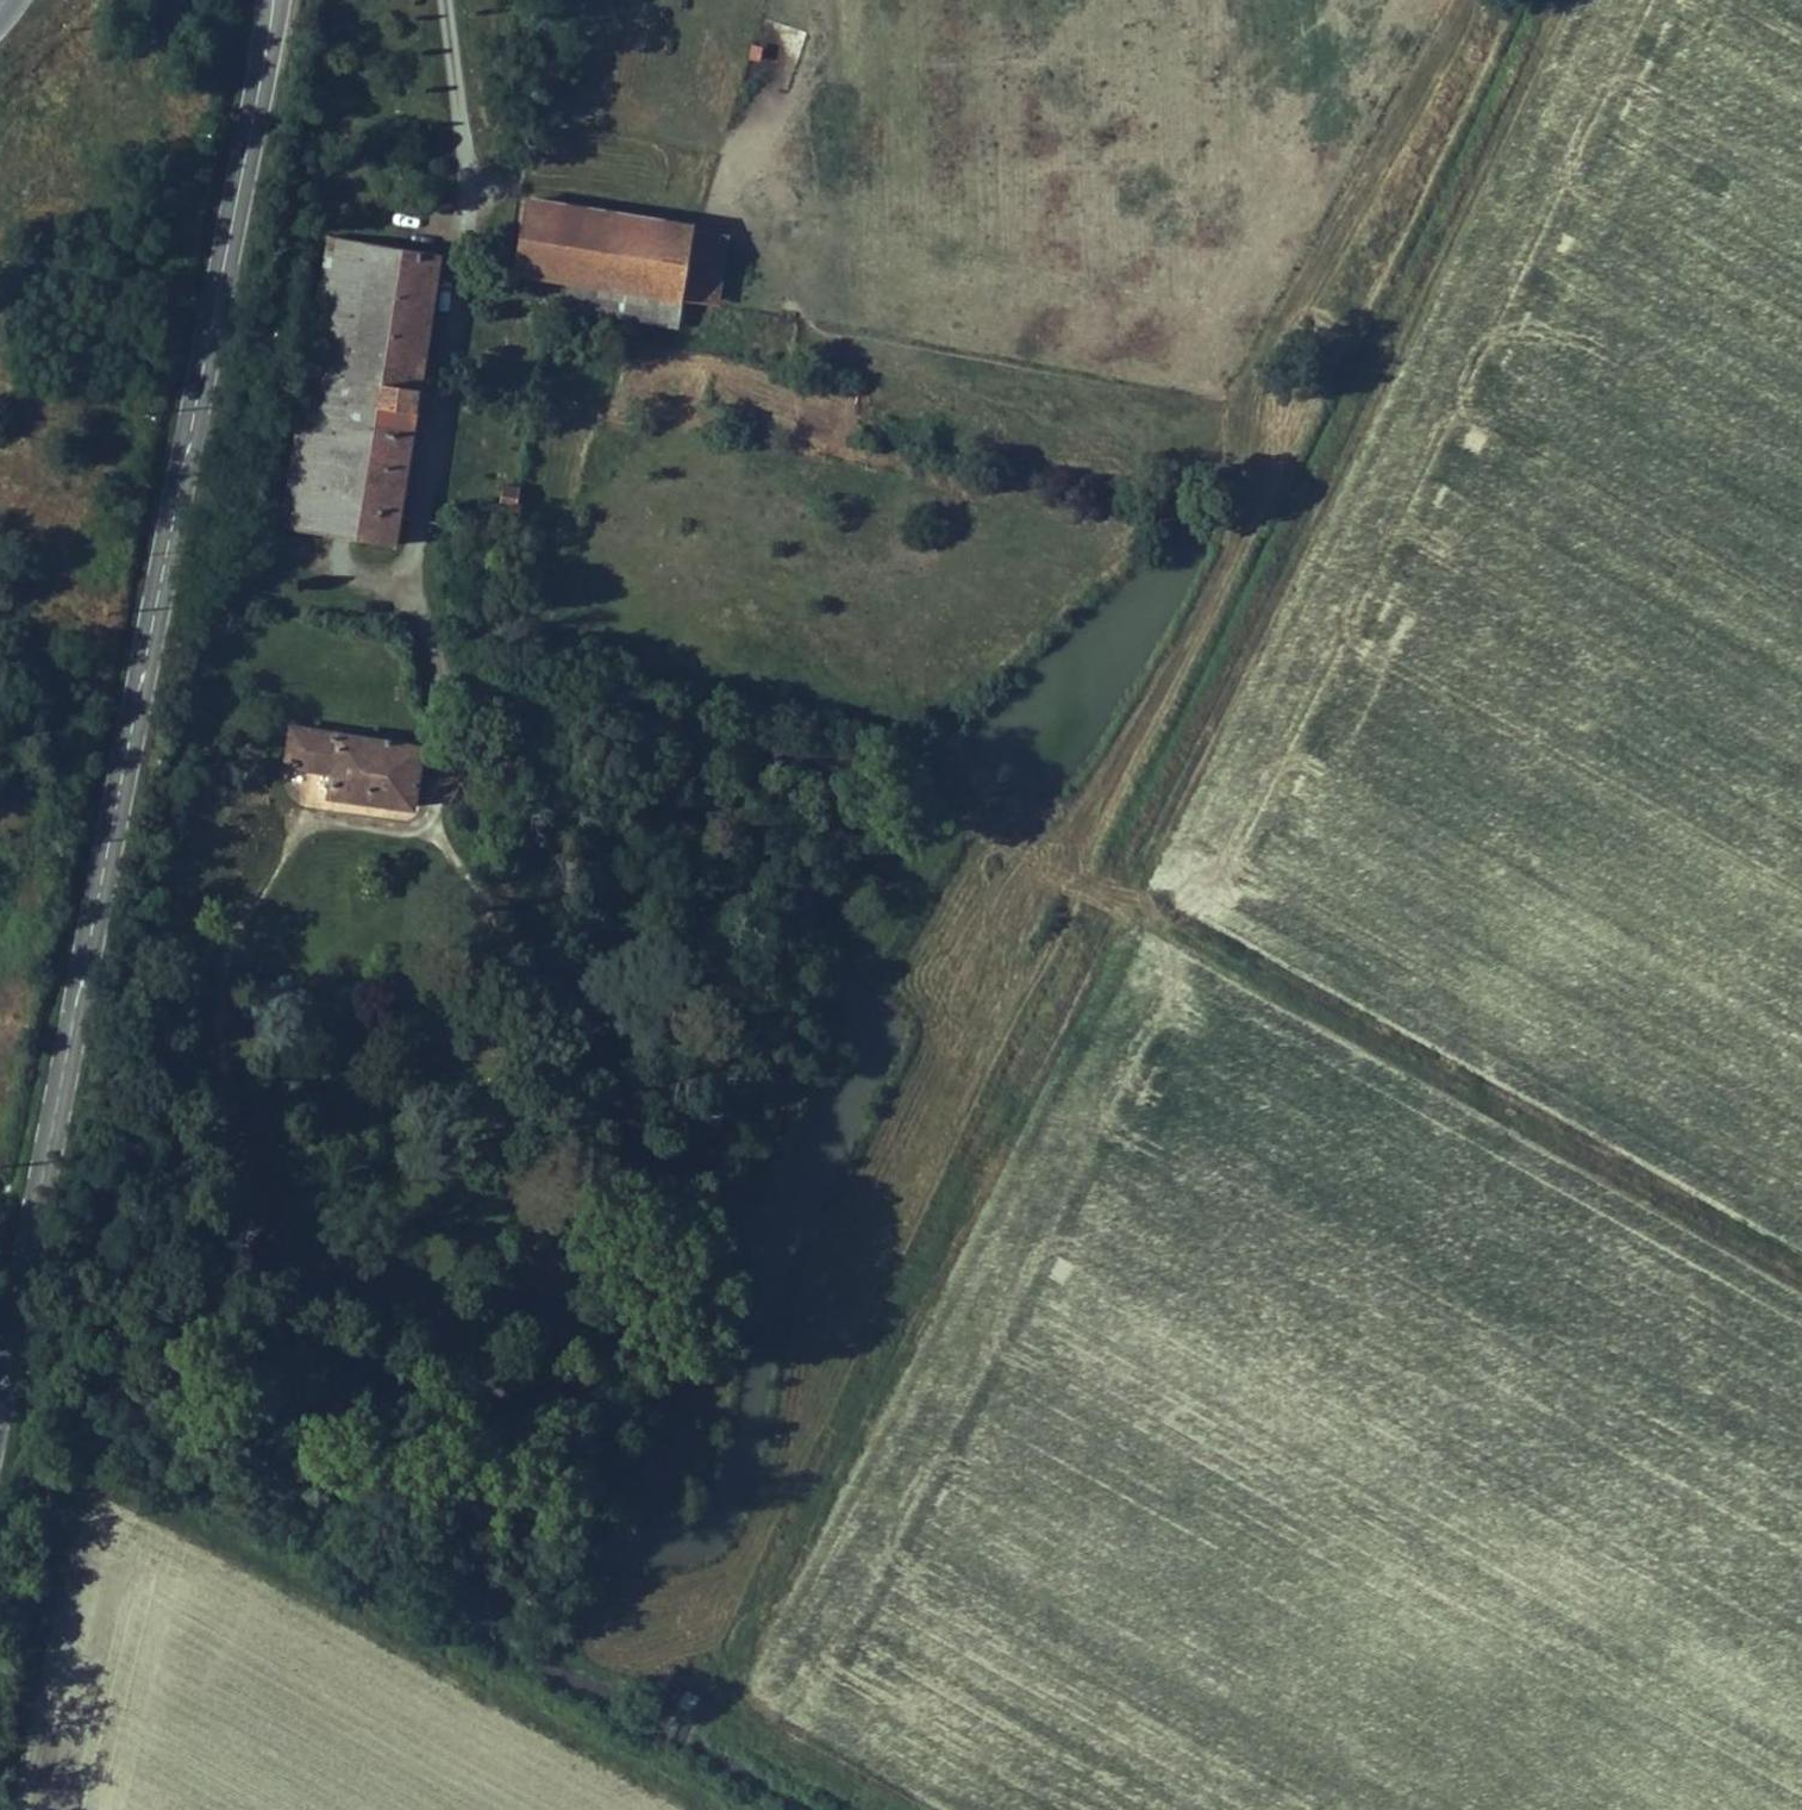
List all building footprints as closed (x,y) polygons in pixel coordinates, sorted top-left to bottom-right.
[(525,200),(514,273),(548,278),(558,205),(525,200)] [(573,282),(680,300),(683,300),(694,228),(558,205),(548,278),(573,282)] [(694,228),(683,300),(718,305),(727,233),(694,228)] [(283,526),(395,544),(441,255),(330,236),(306,377),(297,375),(296,384),(306,386),(283,526)] [(573,282),(548,278),(514,273),(512,286),(563,294),(572,296),(573,282)] [(677,320),(680,300),(573,282),(572,296),(563,294),(561,303),(569,305),(570,303),(677,320)] [(519,507),(521,488),(505,486),(502,504),(519,507)] [(332,794),(414,807),(423,748),(351,736),(352,730),(343,729),(342,735),(294,727),(287,764),(336,772),(332,794)] [(205,924),(215,928),(223,911),(212,906),(205,924)] [(134,1211),(145,1215),(149,1204),(138,1200),(134,1211)]
